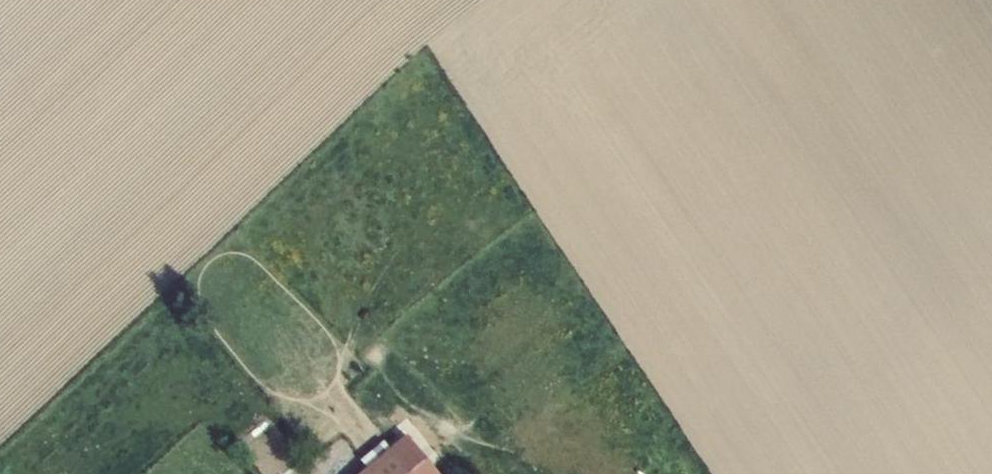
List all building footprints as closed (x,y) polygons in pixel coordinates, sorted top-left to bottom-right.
[(361,473),(438,473),(406,437),(390,450),(367,470),(361,473)] [(360,462),(367,470),(390,450),(384,442),(360,462)]
